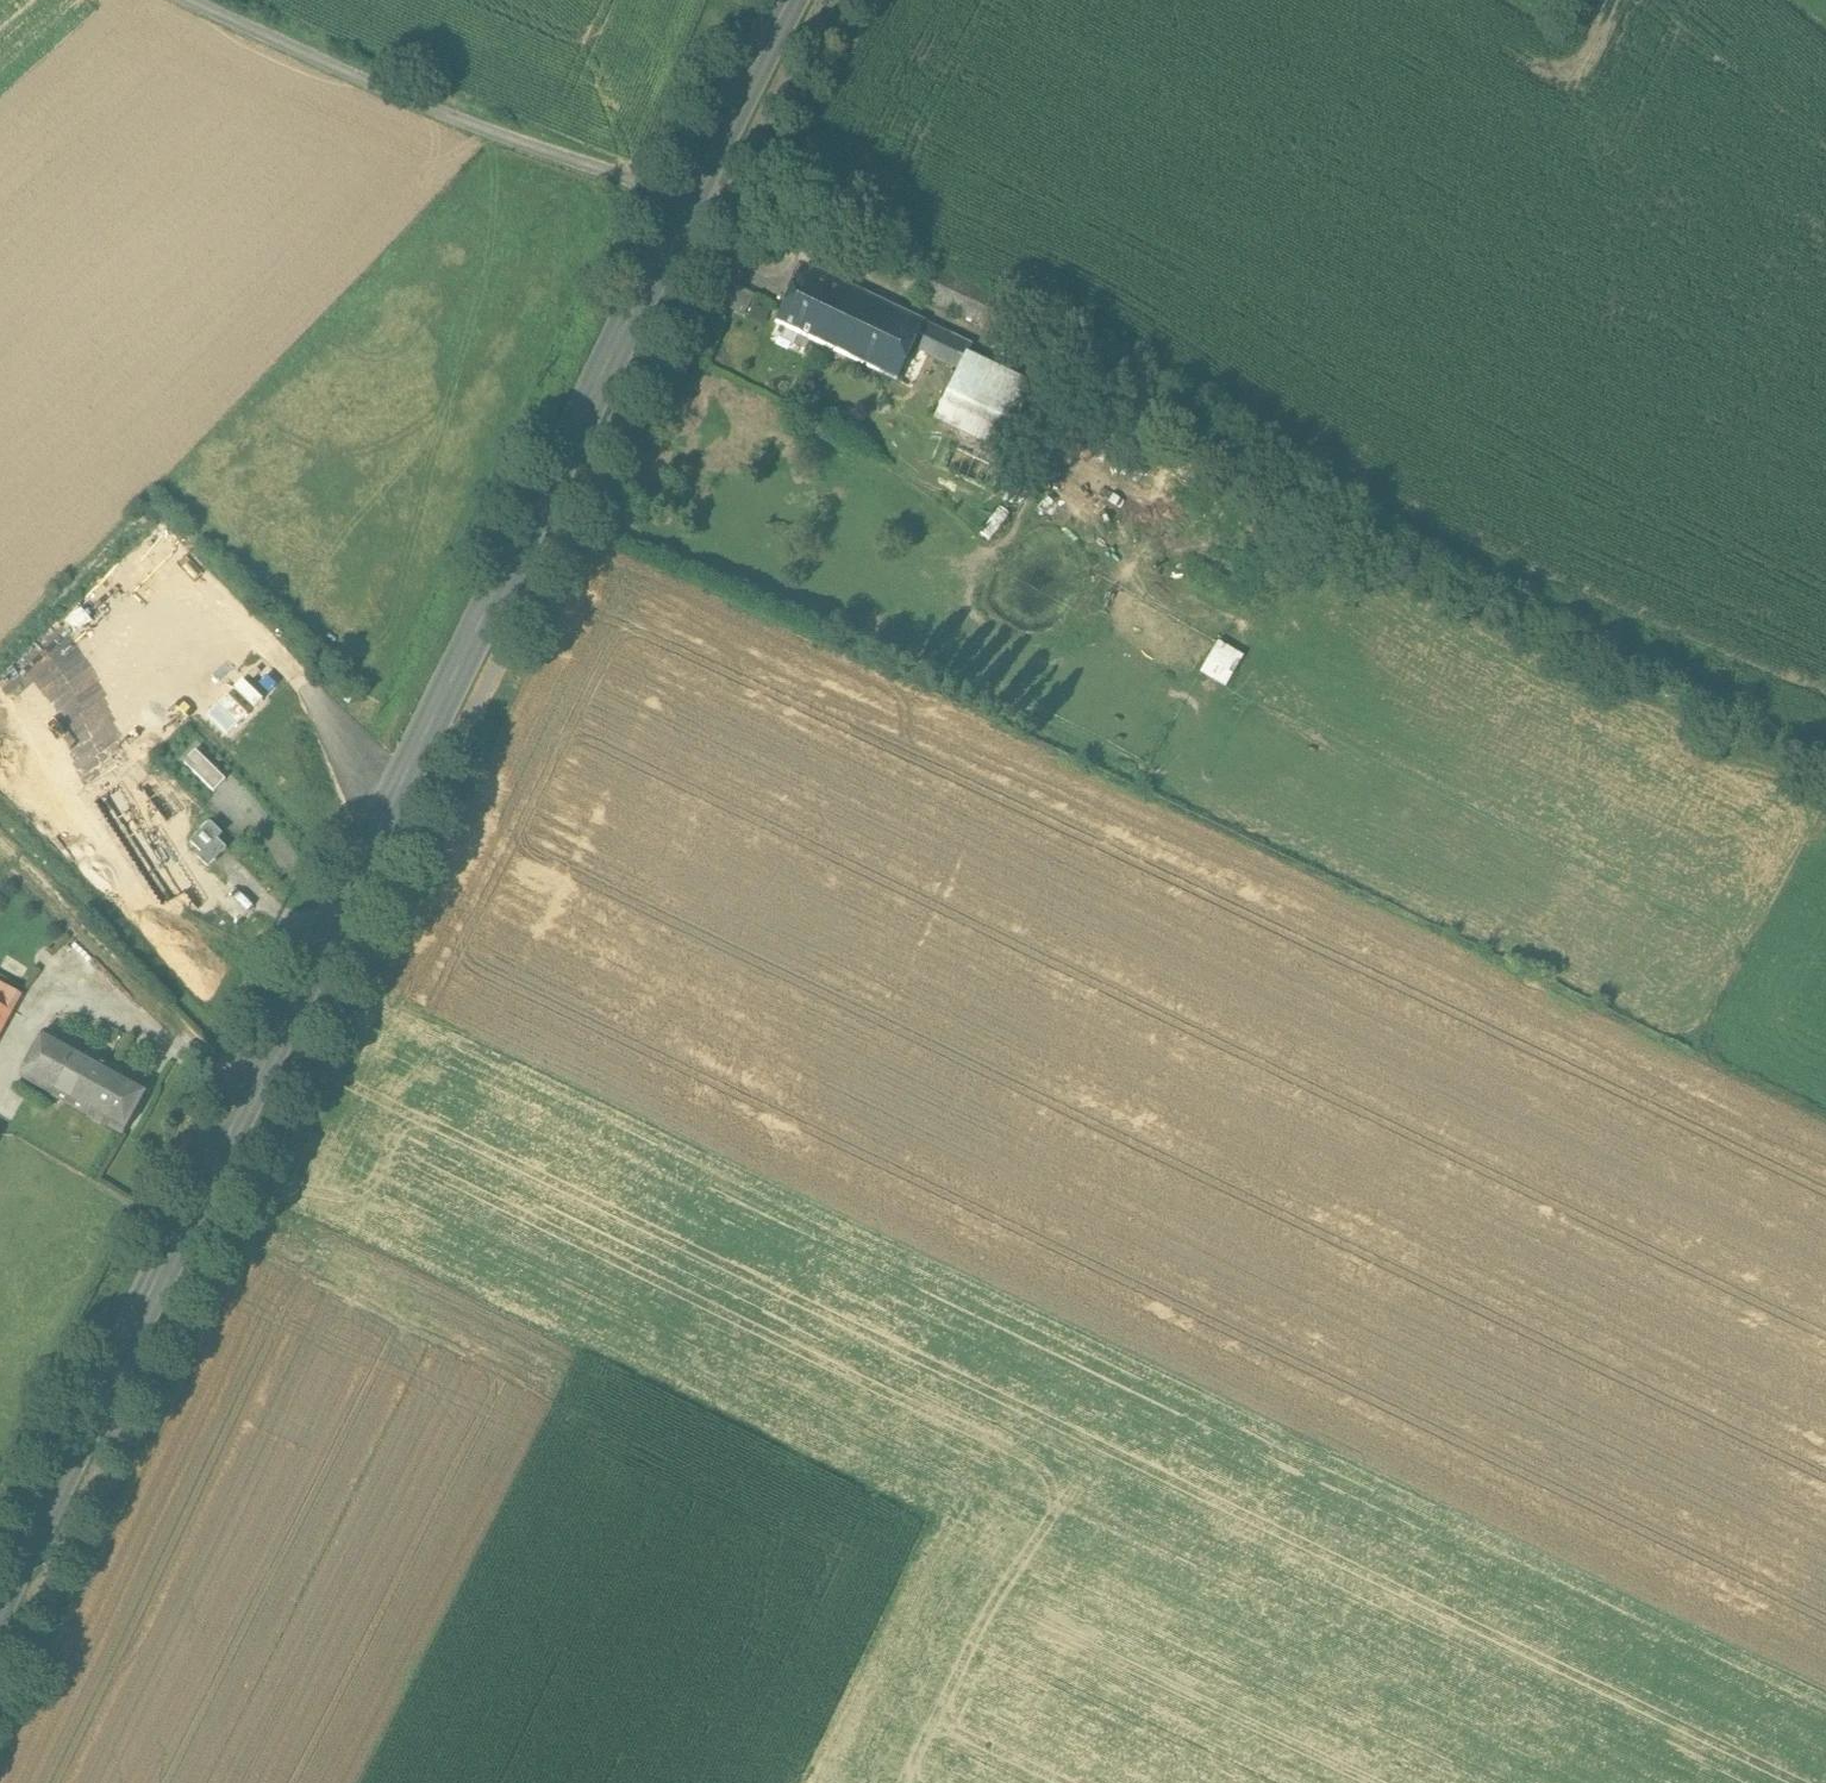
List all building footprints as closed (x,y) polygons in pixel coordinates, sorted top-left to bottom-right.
[(924,322),(805,266),(778,323),(782,325),(810,338),(897,379),(913,346),(924,322)] [(1017,307),(935,268),(923,294),(1004,332),(1017,307)] [(755,296),(732,285),(722,306),(745,317),(755,296)] [(930,354),(930,353),(941,331),(941,330),(924,322),(913,346),(930,354)] [(810,338),(782,325),(774,340),(803,353),(810,338)] [(930,353),(962,368),(969,353),(972,346),(941,331),(930,353)] [(1035,384),(969,353),(962,368),(1028,399),(1035,384)] [(1028,399),(962,368),(938,418),(1003,450),(1028,399)] [(1233,673),(1245,654),(1220,639),(1208,659),(1233,673)] [(1233,673),(1208,659),(1201,672),(1226,686),(1233,673)] [(196,750),(185,762),(215,791),(226,779),(196,750)] [(211,822),(192,842),(203,852),(199,857),(209,867),(227,848),(218,839),(223,834),(211,822)] [(13,1012),(23,993),(0,980),(0,1005),(13,1012)] [(0,1005),(0,1035),(13,1012),(0,1005)] [(149,1087),(46,1030),(21,1076),(123,1132),(149,1087)]
